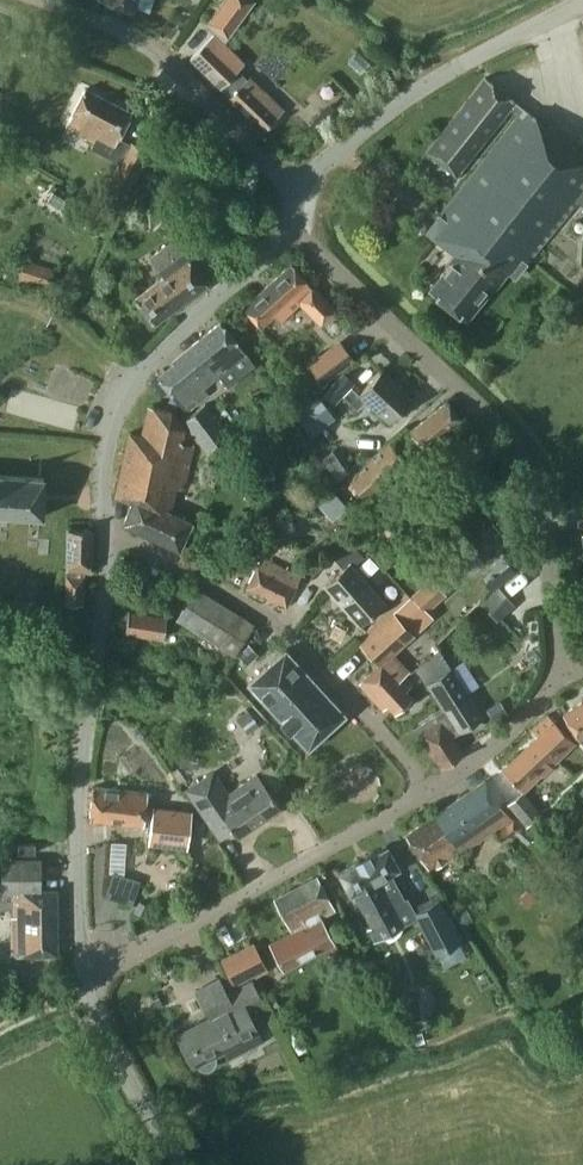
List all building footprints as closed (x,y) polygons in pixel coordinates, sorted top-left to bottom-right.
[(132,9),(133,3),(146,7),(148,0),(108,0),(132,9)] [(208,22),(218,29),(225,34),(227,36),(249,6),(241,0),(223,0),(208,22)] [(221,38),(225,34),(218,29),(190,57),(220,86),(224,83),(233,92),(227,98),(261,131),(283,108),(250,76),(248,78),(219,50),(226,43),(221,38)] [(484,76),(424,152),(456,177),(510,110),(517,115),(426,229),(454,251),(447,259),(450,261),(441,272),(442,273),(430,288),(464,317),(491,283),(498,283),(508,271),(515,276),(579,196),(582,199),(582,153),(484,76)] [(124,197),(147,153),(142,151),(117,138),(130,112),(84,88),(65,126),(95,142),(91,150),(108,159),(112,151),(124,157),(108,188),(124,197)] [(153,324),(207,284),(188,258),(212,241),(197,221),(151,256),(165,275),(134,298),(153,324)] [(47,287),(54,269),(25,259),(19,278),(47,287)] [(312,287),(291,263),(243,307),(266,333),(298,300),(320,322),(334,309),(312,286),(312,287)] [(219,373),(228,384),(241,374),(235,366),(248,356),(220,322),(171,361),(173,363),(157,376),(186,411),(208,393),(203,387),(219,373)] [(307,362),(322,383),(354,359),(339,339),(307,362)] [(412,397),(382,368),(359,393),(351,386),(355,382),(343,370),(322,392),(334,403),(342,395),(357,408),(365,400),(389,422),(412,397)] [(311,434),(335,416),(319,394),(294,412),(311,434)] [(461,420),(445,401),(409,432),(425,450),(440,437),(453,452),(435,468),(452,487),(493,452),(474,431),(463,440),(452,427),(461,420)] [(183,419),(207,452),(229,435),(204,403),(183,419)] [(129,431),(114,495),(131,501),(123,523),(179,549),(192,521),(170,511),(177,483),(185,485),(194,444),(181,442),(184,427),(184,426),(171,410),(170,409),(152,406),(146,435),(129,431)] [(348,477),(364,498),(406,464),(389,443),(348,477)] [(339,480),(349,473),(332,449),(321,457),(339,480)] [(42,517),(45,477),(0,474),(0,514),(42,517)] [(350,502),(330,480),(312,496),(332,518),(350,502)] [(506,523),(494,510),(471,530),(482,544),(506,523)] [(91,571),(92,530),(67,529),(66,602),(82,602),(83,571),(91,571)] [(324,584),(359,623),(384,601),(352,565),(363,555),(351,541),(333,557),(343,568),(324,584)] [(246,587),(286,606),(300,575),(261,556),(246,587)] [(446,594),(430,576),(410,594),(426,612),(446,594)] [(514,599),(496,582),(483,595),(501,613),(514,599)] [(252,623),(197,588),(177,619),(233,654),(252,623)] [(125,631),(163,637),(166,617),(128,611),(125,631)] [(405,689),(412,683),(388,658),(412,635),(392,613),(360,643),(378,663),(358,682),(383,708),(387,704),(394,711),(411,696),(405,689)] [(249,645),(239,655),(247,663),(257,653),(249,645)] [(247,682),(308,747),(345,713),(285,648),(247,682)] [(461,692),(446,670),(451,667),(440,651),(416,667),(426,683),(443,709),(414,728),(440,767),(463,753),(451,735),(483,714),(466,689),(461,692)] [(562,713),(578,737),(582,734),(582,700),(562,713)] [(248,733),(259,724),(248,709),(236,717),(248,733)] [(574,742),(547,714),(531,729),(538,735),(502,769),(523,790),(541,772),(542,774),(574,742)] [(230,791),(214,768),(184,788),(217,838),(232,828),(236,835),(279,805),(257,772),(230,791)] [(429,870),(514,817),(511,811),(490,776),(405,834),(429,870)] [(92,786),(89,819),(143,824),(144,818),(151,819),(148,843),(187,847),(192,810),(146,805),(148,792),(92,786)] [(526,825),(541,812),(522,790),(507,803),(526,825)] [(35,852),(35,841),(18,841),(18,852),(35,852)] [(398,890),(394,881),(389,872),(398,867),(387,846),(366,858),(364,858),(339,872),(350,893),(351,892),(353,891),(372,925),(367,928),(373,939),(373,940),(395,928),(392,921),(389,916),(396,912),(412,903),(408,895),(405,897),(403,898),(399,891),(398,890)] [(2,858),(0,886),(0,890),(0,907),(14,907),(13,915),(12,915),(11,954),(57,953),(57,889),(41,889),(41,858),(2,858)] [(138,880),(111,872),(104,895),(131,903),(138,880)] [(334,909),(316,876),(274,898),(292,931),(269,942),(283,968),(333,941),(320,916),(334,909)] [(460,940),(438,898),(413,911),(436,953),(460,940)] [(146,916),(151,906),(139,900),(135,911),(146,916)] [(251,942),(224,956),(229,966),(236,980),(264,966),(256,951),(251,942)] [(212,1055),(222,1050),(227,1059),(264,1040),(249,1010),(264,1003),(251,978),(227,991),(220,977),(194,990),(209,1018),(176,1034),(192,1065),(196,1063),(199,1067),(204,1069),(209,1068),(212,1065),(214,1060),(212,1055)]
